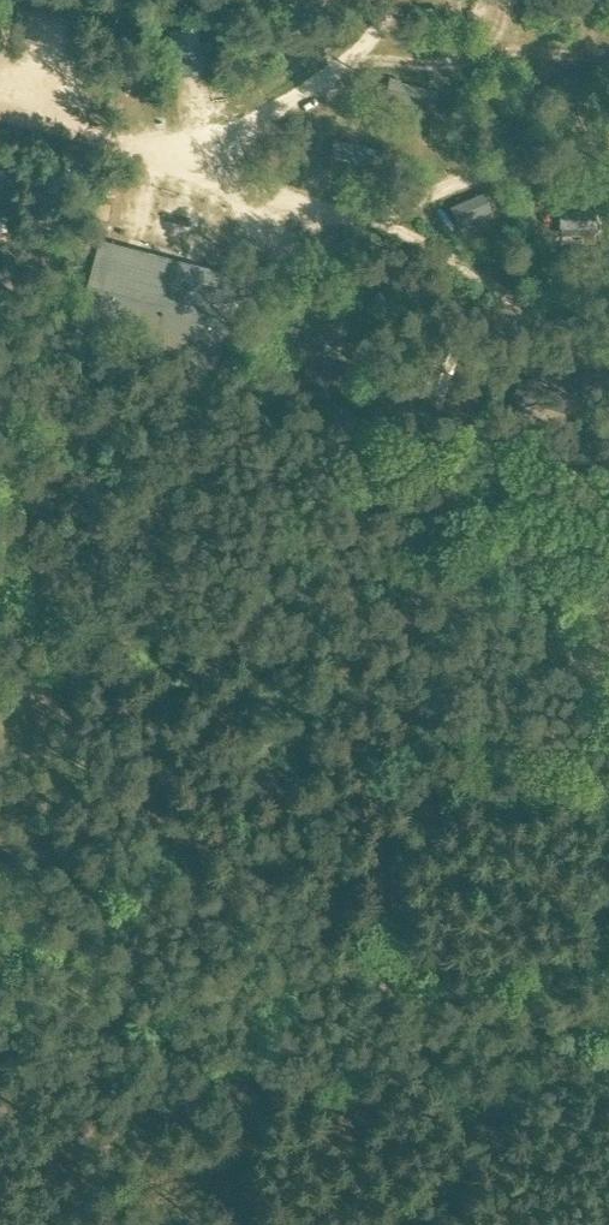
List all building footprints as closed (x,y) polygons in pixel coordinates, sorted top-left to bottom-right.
[(463,229),(492,215),(484,197),(454,211),(463,229)] [(560,205),(560,233),(562,233),(562,249),(597,249),(597,235),(598,235),(598,205),(560,205)] [(237,278),(109,244),(85,337),(222,373),(225,361),(215,358),(237,278)] [(306,363),(303,389),(336,393),(339,367),(306,363)] [(356,367),(346,366),(345,378),(354,379),(356,367)] [(526,406),(561,415),(565,399),(517,386),(514,399),(517,405),(524,407),(526,406)]
